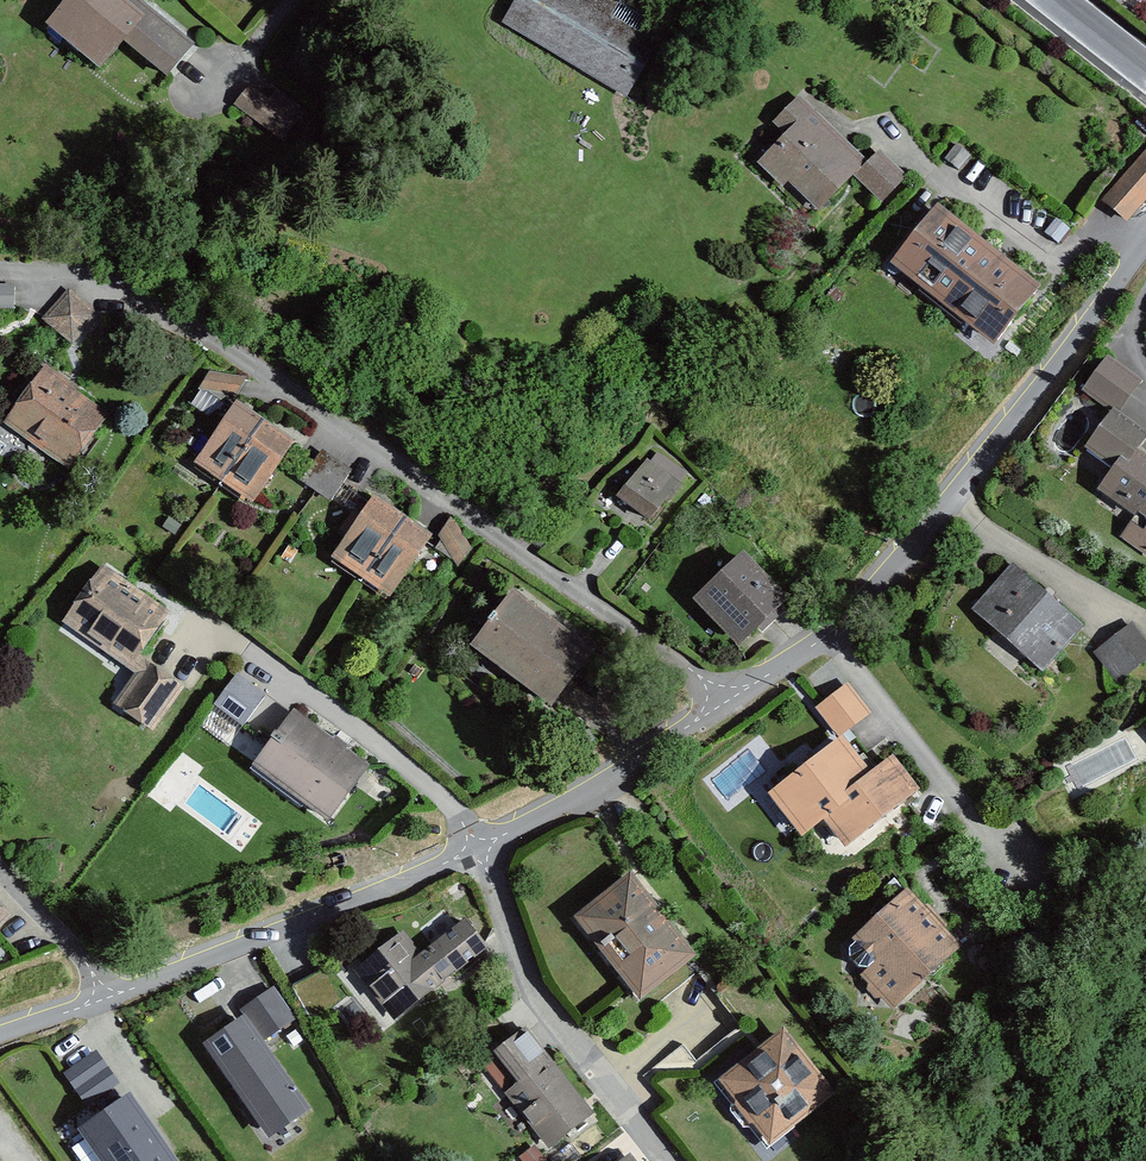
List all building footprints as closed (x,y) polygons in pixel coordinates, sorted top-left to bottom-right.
[(42,21),(104,70),(126,42),(172,78),(195,49),(132,0),(58,0),(42,21)] [(626,0),(522,0),(506,26),(627,98),(670,26),(626,0)] [(267,72),(238,105),(303,159),(329,128),(267,72)] [(868,163),(802,103),(777,130),(785,138),(758,167),(816,220),(868,163)] [(1100,199),(1129,220),(1145,202),(1145,146),(1100,199)] [(884,149),(863,170),(889,201),(914,176),(884,149)] [(1043,290),(940,207),(894,264),(997,347),(1043,290)] [(16,308),(15,283),(0,284),(0,308),(16,308)] [(68,288),(41,320),(77,344),(103,317),(68,288)] [(1111,361),(1088,393),(1116,413),(1123,417),(1145,385),(1111,361)] [(112,418),(46,371),(7,424),(73,472),(112,418)] [(211,373),(202,389),(235,395),(243,379),(211,373)] [(296,444),(237,405),(195,467),(254,507),(296,444)] [(1116,413),(1088,452),(1112,470),(1097,491),(1137,520),(1122,539),(1145,556),(1145,456),(1142,453),(1145,448),(1145,434),(1123,417),(1116,413)] [(688,477),(654,451),(620,497),(653,522),(688,477)] [(434,540),(373,501),(336,558),(397,597),(434,540)] [(452,519),(442,533),(458,564),(472,551),(452,519)] [(790,611),(744,559),(695,601),(742,654),(790,611)] [(1014,566),(974,611),(1044,674),(1084,630),(1014,566)] [(104,569),(66,626),(129,668),(167,611),(104,569)] [(597,654),(512,592),(471,647),(556,710),(597,654)] [(1103,647),(1126,677),(1145,663),(1145,634),(1137,623),(1103,647)] [(144,659),(115,702),(155,730),(188,689),(144,659)] [(240,674),(218,702),(247,724),(270,694),(240,674)] [(851,685),(820,707),(844,740),(875,716),(851,685)] [(373,770),(296,714),(254,771),(331,827),(373,770)] [(873,782),(842,741),(769,797),(805,845),(825,829),(845,855),(923,796),(898,763),(873,782)] [(577,921),(644,1004),(699,960),(633,877),(577,921)] [(910,890),(859,938),(880,960),(861,978),(895,1015),(965,949),(910,890)] [(15,915),(0,901),(0,927),(15,915)] [(407,934),(357,973),(397,1024),(490,952),(468,924),(425,958),(407,934)] [(706,1079),(766,1156),(844,1095),(784,1019),(706,1079)] [(250,1020),(209,1045),(270,1142),(310,1117),(250,1020)] [(601,1118),(529,1029),(499,1054),(525,1087),(509,1100),(554,1156),(601,1118)] [(97,1048),(65,1073),(89,1104),(121,1079),(97,1048)] [(102,1160),(178,1160),(134,1093),(80,1127),(102,1160)] [(526,1160),(551,1160),(539,1143),(522,1155),(526,1160)]
